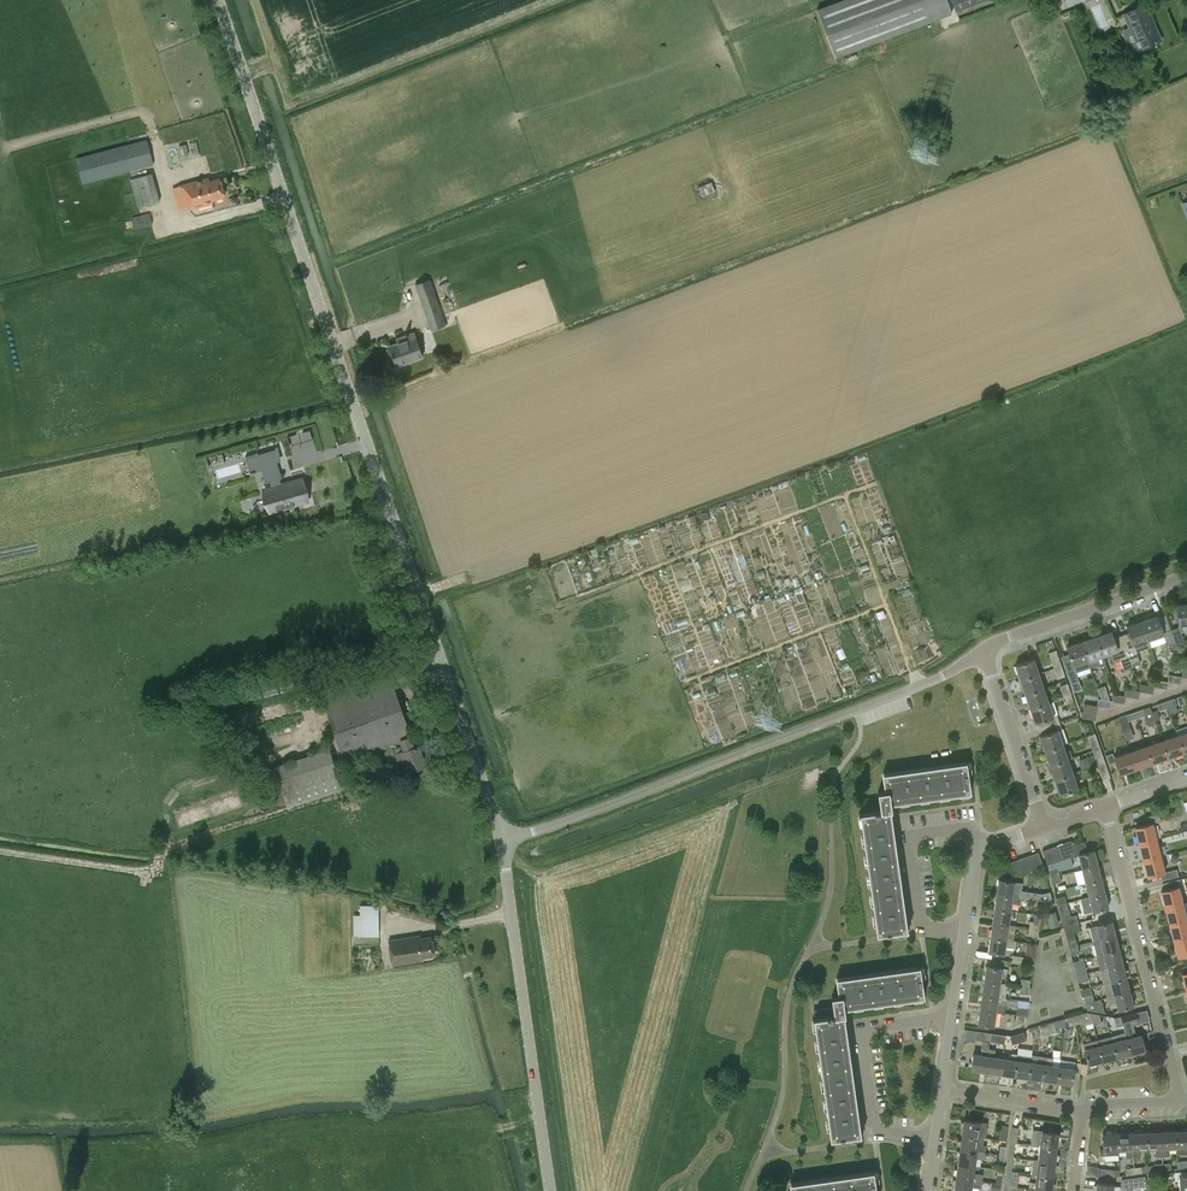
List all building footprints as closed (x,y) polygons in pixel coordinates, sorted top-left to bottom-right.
[(947,0),(842,0),(817,9),(835,57),(952,13),(947,0)] [(990,0),(953,0),(957,11),(990,0)] [(1139,39),(1143,48),(1161,40),(1153,22),(1151,23),(1143,6),(1124,14),(1136,41),(1139,39)] [(76,154),(83,183),(155,165),(147,135),(76,154)] [(138,207),(160,200),(152,173),(130,179),(138,207)] [(213,202),(213,199),(225,196),(220,177),(210,180),(209,178),(173,188),(179,208),(189,205),(189,208),(213,202)] [(699,185),(701,195),(715,192),(713,182),(699,185)] [(136,228),(152,224),(149,212),(133,217),(136,228)] [(446,324),(443,315),(430,278),(415,283),(431,330),(446,324)] [(345,347),(354,345),(353,336),(343,338),(345,347)] [(390,351),(397,370),(424,360),(416,338),(406,341),(407,345),(390,351)] [(260,472),(261,485),(281,482),(278,457),(279,457),(277,446),(247,450),(250,474),(260,472)] [(266,489),(272,511),(305,501),(299,480),(266,489)] [(696,521),(694,515),(688,517),(690,523),(696,521)] [(1178,625),(1186,624),(1186,631),(1186,604),(1176,605),(1178,625)] [(1142,621),(1148,640),(1163,635),(1167,646),(1175,643),(1171,630),(1162,633),(1157,616),(1142,621)] [(1121,636),(1132,668),(1133,668),(1131,663),(1139,660),(1136,653),(1151,648),(1148,640),(1142,621),(1127,626),(1130,633),(1121,636)] [(1171,630),(1175,643),(1183,640),(1180,631),(1179,627),(1171,629),(1171,630)] [(1132,668),(1121,636),(1114,638),(1111,631),(1096,637),(1103,656),(1110,653),(1113,662),(1120,660),(1124,671),(1132,668)] [(1088,661),(1090,667),(1097,665),(1100,666),(1103,673),(1108,671),(1103,656),(1096,637),(1081,642),(1088,661)] [(1074,666),(1088,661),(1081,642),(1067,647),(1074,666)] [(1054,668),(1061,666),(1056,650),(1049,653),(1054,668)] [(1021,680),(1039,673),(1034,658),(1016,665),(1021,680)] [(1054,668),(1057,678),(1064,676),(1061,666),(1054,668)] [(1066,670),(1070,684),(1079,681),(1074,667),(1066,670)] [(1021,680),(1026,694),(1044,688),(1039,673),(1021,680)] [(1168,674),(1167,681),(1180,683),(1181,676),(1168,674)] [(400,742),(403,750),(401,751),(408,771),(426,765),(419,745),(414,747),(411,738),(412,737),(391,677),(323,701),(344,761),(400,742)] [(1154,679),(1153,686),(1166,688),(1167,681),(1154,679)] [(1071,694),(1067,684),(1060,686),(1064,696),(1071,694)] [(1140,684),(1139,691),(1152,693),(1152,691),(1153,686),(1140,684)] [(1026,694),(1031,709),(1049,702),(1044,688),(1026,694)] [(1126,689),(1125,696),(1138,698),(1139,691),(1126,689)] [(1124,703),(1125,696),(1112,694),(1111,699),(1113,701),(1124,703)] [(1168,707),(1177,704),(1174,698),(1166,701),(1168,707)] [(1098,699),(1097,706),(1110,708),(1111,701),(1110,701),(1098,699)] [(1166,701),(1157,704),(1159,710),(1168,707),(1166,701)] [(1037,723),(1040,729),(1059,722),(1057,716),(1054,717),(1049,702),(1031,709),(1036,724),(1037,723)] [(1084,703),(1083,711),(1096,713),(1097,706),(1084,703)] [(1136,718),(1144,716),(1147,725),(1155,722),(1150,707),(1134,712),(1136,718)] [(1095,720),(1096,713),(1083,711),(1080,712),(1082,718),(1095,720)] [(1134,712),(1118,718),(1124,733),(1131,731),(1127,721),(1136,718),(1134,712)] [(1040,736),(1045,751),(1063,745),(1058,730),(1061,729),(1059,722),(1040,729),(1042,735),(1040,736)] [(1177,736),(1183,752),(1186,751),(1186,726),(1175,730),(1177,736)] [(1093,750),(1100,748),(1095,734),(1088,736),(1093,750)] [(1177,736),(1161,741),(1167,758),(1183,752),(1177,736)] [(1161,741),(1145,747),(1151,763),(1167,758),(1161,741)] [(1045,751),(1050,765),(1068,759),(1073,757),(1070,749),(1065,751),(1063,745),(1045,751)] [(332,747),(276,762),(287,804),(343,790),(332,747)] [(1145,747),(1130,752),(1135,769),(1151,763),(1145,747)] [(1098,765),(1105,762),(1100,748),(1093,750),(1098,765)] [(1119,774),(1135,769),(1130,752),(1114,758),(1113,754),(1106,756),(1109,765),(1115,763),(1119,774)] [(1092,755),(1087,757),(1090,765),(1095,763),(1092,755)] [(1050,765),(1055,780),(1073,773),(1068,759),(1050,765)] [(1105,762),(1098,765),(1103,780),(1110,777),(1105,762)] [(920,799),(920,797),(928,796),(928,798),(940,796),(940,794),(948,793),(948,795),(960,794),(960,791),(968,790),(968,792),(971,792),(967,765),(966,765),(958,766),(959,767),(955,768),(955,766),(939,769),(939,770),(935,770),(935,769),(919,772),(919,773),(916,773),(915,772),(899,774),(899,776),(896,776),(895,775),(886,776),(888,790),(878,791),(880,810),(860,813),(877,934),(886,932),(887,933),(890,933),(890,932),(908,929),(908,928),(904,929),(887,810),(891,809),(890,804),(900,802),(900,800),(908,798),(908,801),(920,799)] [(1078,788),(1073,773),(1055,780),(1060,794),(1078,788)] [(1140,844),(1156,840),(1152,823),(1161,821),(1159,813),(1145,817),(1146,825),(1135,827),(1140,844)] [(1068,858),(1076,855),(1073,845),(1071,840),(1063,843),(1068,858)] [(1140,844),(1144,861),(1160,856),(1156,840),(1140,844)] [(1078,855),(1081,869),(1097,865),(1093,851),(1088,852),(1085,842),(1073,845),(1076,855),(1078,855)] [(1063,843),(1056,846),(1061,860),(1068,858),(1063,843)] [(1056,846),(1049,848),(1054,863),(1061,860),(1056,846)] [(1049,848),(1043,851),(1048,865),(1054,863),(1049,848)] [(1036,869),(1043,866),(1038,852),(1031,854),(1036,869)] [(1029,871),(1036,869),(1031,854),(1024,857),(1029,871)] [(1168,854),(1160,856),(1144,861),(1148,877),(1160,874),(1162,881),(1178,876),(1177,869),(1165,872),(1163,865),(1170,863),(1168,854)] [(1022,874),(1029,871),(1024,857),(1017,859),(1022,874)] [(1022,874),(1017,859),(1010,862),(1015,876),(1022,874)] [(1081,869),(1085,883),(1101,879),(1097,865),(1081,869)] [(1051,877),(1059,874),(1058,868),(1049,870),(1051,877)] [(1051,877),(1053,883),(1061,881),(1059,874),(1051,877)] [(996,893),(1010,895),(1020,897),(1044,900),(1042,893),(1021,890),(1022,882),(998,879),(996,893)] [(1085,883),(1089,897),(1104,893),(1101,879),(1085,883)] [(1166,908),(1182,903),(1178,887),(1181,886),(1179,879),(1162,884),(1164,890),(1161,891),(1166,908)] [(1051,898),(1049,891),(1042,893),(1044,900),(1051,898)] [(996,893),(994,908),(1010,910),(1011,903),(1019,904),(1020,897),(1010,895),(996,893)] [(1108,907),(1104,893),(1089,897),(1092,911),(1108,907)] [(1058,905),(1066,902),(1065,896),(1056,898),(1058,905)] [(1054,905),(1051,898),(1044,900),(1046,908),(1054,905)] [(1064,926),(1078,922),(1076,915),(1070,916),(1066,902),(1058,905),(1064,926)] [(1166,908),(1170,924),(1186,920),(1182,903),(1166,908)] [(358,913),(353,913),(354,936),(379,936),(378,905),(360,905),(360,915),(358,915),(358,913)] [(994,908),(992,922),(1008,925),(1010,910),(994,908)] [(1058,925),(1055,912),(1047,914),(1050,927),(1058,925)] [(1174,940),(1186,937),(1186,922),(1186,920),(1170,924),(1174,940)] [(1029,928),(1038,929),(1039,922),(1030,921),(1029,928)] [(1093,941),(1099,940),(1115,936),(1112,921),(1089,927),(1093,941)] [(992,922),(990,937),(1013,940),(1015,926),(1008,925),(992,922)] [(1069,948),(1077,946),(1076,939),(1075,939),(1074,931),(1080,930),(1078,922),(1064,926),(1069,948)] [(1038,929),(1029,928),(1028,935),(1037,936),(1038,929)] [(434,956),(434,953),(431,938),(431,936),(421,938),(420,936),(388,941),(389,946),(392,965),(422,960),(422,958),(434,956)] [(1099,940),(1103,954),(1119,950),(1115,936),(1099,940)] [(1017,941),(1013,940),(990,937),(988,951),(1004,953),(1005,946),(1016,948),(1017,941)] [(1174,940),(1178,957),(1186,955),(1186,937),(1174,940)] [(1077,946),(1069,948),(1071,954),(1079,952),(1077,946)] [(1099,962),(1101,969),(1122,964),(1119,950),(1103,954),(1105,961),(1099,962)] [(1013,955),(1012,962),(1032,965),(1033,958),(1013,955)] [(1078,975),(1087,973),(1083,959),(1075,961),(1077,968),(1078,975)] [(1101,969),(1104,983),(1126,978),(1122,964),(1101,969)] [(984,980),(1000,983),(1001,977),(1005,978),(1007,968),(986,965),(984,980)] [(840,1138),(844,1138),(844,1137),(862,1134),(862,1133),(858,1134),(841,1015),(845,1014),(844,1008),(854,1007),(854,1004),(862,1003),(862,1006),(874,1004),(874,1001),(882,1000),(882,1003),(894,1001),(894,999),(901,998),(902,1000),(914,998),(913,996),(921,995),(922,997),(924,997),(920,969),(919,969),(919,970),(912,971),(912,972),(909,972),(909,971),(892,974),(892,975),(889,975),(889,974),(872,976),(872,978),(869,978),(869,977),(852,979),(852,980),(849,981),(849,980),(839,981),(841,995),(831,996),(833,1007),(814,1010),(815,1018),(813,1018),(830,1139),(840,1137),(840,1138)] [(1078,975),(1080,982),(1088,980),(1087,973),(1078,975)] [(1104,983),(1108,997),(1129,992),(1126,978),(1104,983)] [(1020,986),(1029,987),(1030,980),(1021,979),(1020,986)] [(984,980),(982,994),(1005,998),(1007,984),(1000,983),(984,980)] [(1020,986),(1019,993),(1028,994),(1029,987),(1020,986)] [(1094,1001),(1090,987),(1080,990),(1082,997),(1084,996),(1085,1003),(1094,1001)] [(1133,1006),(1129,992),(1108,997),(1109,1004),(1115,1002),(1117,1010),(1133,1006)] [(982,994),(979,1009),(996,1011),(1003,1012),(1005,998),(982,994)] [(1094,1001),(1085,1003),(1087,1009),(1104,1012),(1101,999),(1094,1001)] [(1016,1014),(1025,1016),(1026,1009),(1017,1007),(1016,1014)] [(994,1025),(996,1011),(979,1009),(977,1023),(994,1025)] [(1119,1015),(1122,1025),(1124,1033),(1130,1053),(1144,1050),(1140,1035),(1137,1035),(1134,1025),(1149,1021),(1146,1009),(1119,1015)] [(1088,1012),(1074,1016),(1075,1025),(1084,1022),(1084,1025),(1092,1023),(1089,1012),(1088,1012)] [(1089,1012),(1092,1023),(1093,1025),(1102,1023),(1099,1014),(1089,1012)] [(1024,1023),(1025,1016),(1016,1014),(1015,1022),(1024,1023)] [(1066,1017),(1065,1025),(1065,1028),(1066,1028),(1064,1037),(1070,1038),(1072,1025),(1075,1025),(1074,1016),(1066,1017)] [(1065,1025),(1066,1017),(1046,1023),(1049,1034),(1057,1032),(1056,1028),(1065,1025)] [(1043,1036),(1049,1034),(1046,1023),(1040,1024),(1043,1036)] [(964,1029),(963,1041),(975,1042),(975,1040),(989,1042),(991,1033),(964,1029)] [(1017,1034),(1019,1042),(1026,1040),(1024,1032),(1017,1034)] [(1124,1033),(1110,1036),(1116,1057),(1130,1053),(1124,1033)] [(1004,1044),(1006,1035),(998,1034),(997,1043),(1004,1044)] [(1012,1044),(1019,1042),(1017,1034),(1010,1036),(1012,1044)] [(1110,1036),(1097,1040),(1102,1061),(1116,1057),(1110,1036)] [(1087,1064),(1102,1061),(1097,1040),(1082,1044),(1087,1064)] [(971,1069),(985,1072),(989,1048),(983,1047),(982,1055),(973,1053),(971,1069)] [(995,1049),(989,1048),(985,1072),(1000,1074),(1002,1058),(994,1057),(995,1049)] [(1011,1059),(1002,1058),(1000,1074),(1014,1076),(1017,1054),(1012,1053),(1011,1059)] [(1032,1056),(1017,1054),(1014,1076),(1028,1078),(1032,1056)] [(1032,1055),(1032,1056),(1028,1078),(1042,1080),(1046,1057),(1032,1055)] [(1053,1058),(1046,1057),(1042,1080),(1057,1082),(1060,1059),(1060,1058),(1053,1057),(1053,1058)] [(1075,1062),(1060,1059),(1057,1082),(1072,1085),(1075,1062)] [(962,1134),(985,1138),(986,1138),(988,1123),(964,1120),(962,1134)] [(999,1140),(1006,1141),(1008,1126),(1001,1125),(999,1140)] [(1010,1143),(1015,1144),(1017,1144),(1018,1128),(1011,1127),(1010,1143)] [(1175,1130),(1161,1131),(1162,1156),(1169,1155),(1169,1148),(1176,1147),(1176,1154),(1175,1130)] [(1176,1154),(1186,1154),(1186,1130),(1175,1130),(1176,1154)] [(1039,1146),(1056,1148),(1058,1133),(1041,1131),(1039,1146)] [(1161,1131),(1147,1132),(1147,1149),(1155,1148),(1155,1156),(1162,1156),(1161,1131)] [(1132,1132),(1117,1133),(1118,1150),(1126,1149),(1126,1157),(1133,1157),(1132,1132)] [(1147,1132),(1132,1132),(1133,1157),(1140,1157),(1139,1149),(1147,1149),(1147,1132)] [(1117,1133),(1102,1134),(1103,1148),(1103,1155),(1118,1154),(1118,1150),(1117,1133)] [(962,1134),(960,1149),(986,1153),(987,1144),(984,1144),(985,1138),(962,1134)] [(1039,1146),(1037,1161),(1054,1163),(1056,1148),(1039,1146)] [(960,1149),(958,1163),(974,1166),(975,1157),(985,1158),(986,1153),(960,1149)] [(1162,1164),(1163,1170),(1171,1169),(1170,1163),(1170,1157),(1162,1158),(1162,1164)] [(1030,1175),(1036,1176),(1052,1177),(1054,1163),(1037,1161),(1032,1160),(1030,1175)] [(1177,1160),(1177,1168),(1186,1167),(1186,1160),(1177,1160)] [(958,1163),(956,1177),(982,1181),(983,1174),(973,1172),(974,1166),(958,1163)] [(1162,1164),(1148,1166),(1148,1172),(1163,1170),(1162,1164)] [(1148,1166),(1133,1168),(1134,1174),(1148,1172),(1148,1166)] [(1098,1167),(1097,1175),(1111,1177),(1119,1176),(1119,1170),(1098,1167)] [(1019,1174),(1012,1173),(1006,1172),(1005,1187),(1010,1187),(1017,1188),(1019,1174)] [(846,1178),(846,1179),(842,1180),(842,1179),(826,1181),(826,1182),(823,1183),(823,1181),(806,1184),(806,1185),(803,1185),(803,1184),(793,1186),(794,1190),(876,1190),(874,1174),(873,1174),(866,1175),(866,1177),(863,1177),(862,1176),(846,1178)] [(1034,1190),(1043,1190),(1050,1190),(1052,1177),(1036,1176),(1034,1190)] [(1120,1186),(1123,1189),(1146,1185),(1145,1176),(1121,1179),(1120,1186)] [(1186,1190),(1186,1176),(1179,1176),(1180,1190),(1181,1190),(1186,1190)] [(954,1190),(971,1190),(971,1187),(981,1188),(982,1181),(956,1177),(954,1190)] [(1112,1184),(1096,1182),(1095,1190),(1112,1190),(1112,1184)] [(991,1183),(990,1190),(991,1190),(1000,1190),(1001,1184),(991,1183)]
